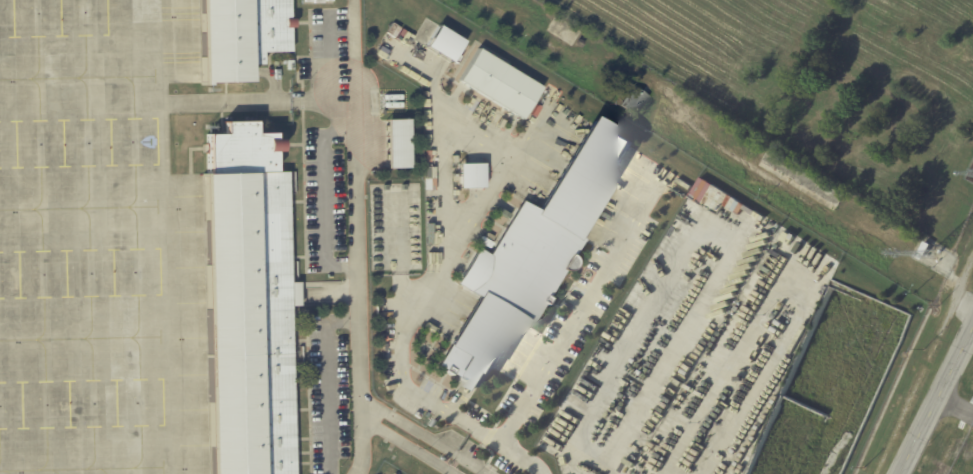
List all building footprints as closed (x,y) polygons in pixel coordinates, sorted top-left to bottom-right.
[(202,85),(200,0),(286,0),(287,21),(291,21),(291,30),(287,30),(287,54),(260,55),(260,67),(250,67),(250,82),(207,83),(207,85),(202,85)] [(424,46),(450,62),(463,41),(438,25),(424,46)] [(580,38),(586,41),(583,47),(577,45),(580,38)] [(538,95),(522,122),(459,82),(480,48),(543,87),(538,95)] [(641,145),(531,325),(527,323),(487,390),(455,369),(451,376),(444,371),(445,369),(441,366),(456,343),(457,344),(485,299),(458,283),(481,245),(492,252),(526,197),(544,209),(602,113),(644,139),(641,145)] [(494,129),(494,130),(481,122),(485,117),(497,125),(494,129)] [(410,167),(391,167),(390,118),(411,118),(412,167),(410,167)] [(288,309),(291,473),(212,473),(205,174),(208,174),(207,135),(224,135),(224,123),(254,122),(255,134),(256,134),(274,134),(274,140),(280,140),(281,152),(274,152),(275,174),(285,174),(287,285),(296,285),(297,309),(288,309)] [(460,189),(460,164),(469,164),(469,162),(484,162),(483,190),(469,190),(469,189),(460,189)] [(688,198),(716,214),(721,206),(733,213),(739,201),(699,178),(688,198)] [(920,253),(926,242),(932,245),(926,256),(920,253)]
